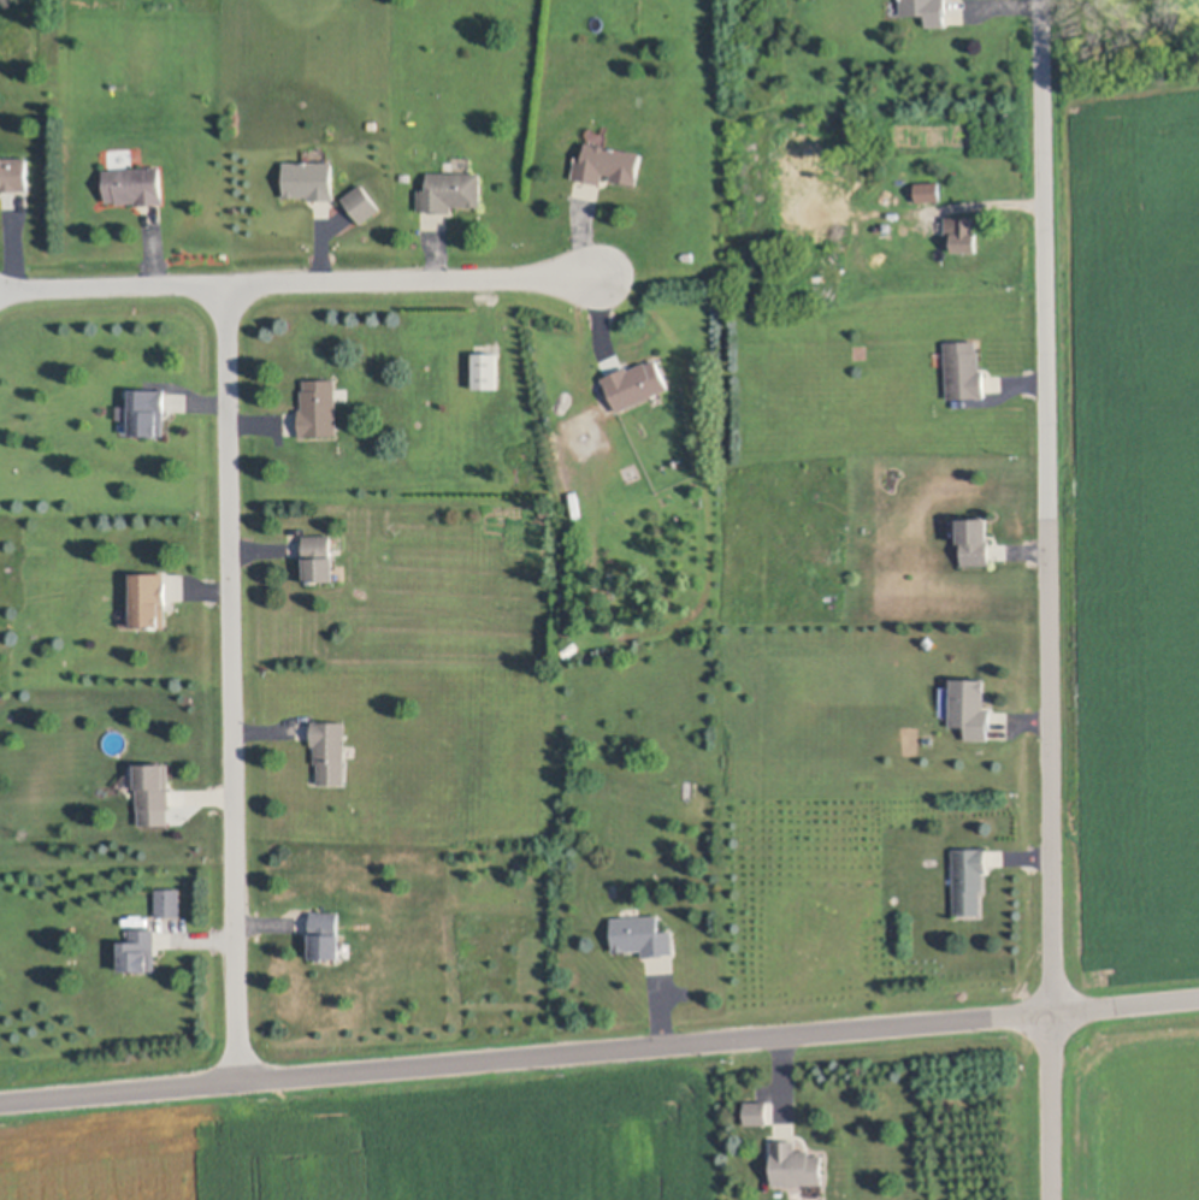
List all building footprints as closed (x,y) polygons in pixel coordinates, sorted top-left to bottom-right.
[(891,10),(891,0),(947,0),(947,13),(946,13),(946,23),(927,24),(927,14),(903,16),(903,10),(891,10)] [(643,153),(636,182),(625,183),(612,177),(613,173),(604,171),(602,181),(589,181),(573,176),(578,154),(584,155),(587,141),(643,153)] [(4,189),(0,189),(0,159),(4,159),(4,158),(29,156),(31,188),(23,188),(23,189),(13,190),(4,189)] [(311,160),(311,162),(335,162),(335,194),(335,200),(323,201),(312,200),(312,196),(301,196),(294,199),(287,197),(287,162),(306,162),(306,160),(311,160)] [(163,167),(165,202),(152,207),(138,205),(138,201),(119,202),(119,199),(108,200),(106,171),(163,167)] [(482,173),(482,207),(453,206),(453,211),(439,214),(427,211),(420,211),(420,190),(429,190),(430,172),(482,173)] [(835,179),(837,179),(838,179),(839,181),(840,181),(840,182),(841,183),(841,184),(841,185),(841,187),(841,188),(840,188),(840,189),(839,190),(838,190),(838,191),(837,191),(835,191),(834,191),(833,191),(832,190),(831,190),(831,189),(829,188),(829,187),(829,185),(829,184),(829,183),(829,182),(831,181),(832,179),(833,179),(834,179),(835,179)] [(939,199),(916,200),(915,182),(939,181),(939,199)] [(382,211),(364,224),(345,199),(364,185),(382,211)] [(973,215),(973,232),(977,232),(977,252),(953,252),(953,232),(949,232),(947,215),(973,215)] [(979,341),(979,350),(981,350),(982,368),(985,368),(986,395),(950,396),(949,341),(979,341)] [(500,386),(477,386),(477,353),(500,353),(500,386)] [(656,360),(668,388),(619,410),(603,378),(627,367),(628,370),(645,361),(646,363),(656,360)] [(338,435),(302,436),(301,408),(305,408),(305,390),(307,390),(306,379),(337,379),(338,435)] [(167,390),(166,435),(161,435),(161,438),(134,437),(135,389),(167,390)] [(992,546),(992,564),(964,564),(965,546),(962,546),(962,524),(990,524),(990,546),(992,546)] [(333,536),(333,560),(336,560),(337,585),(308,586),(307,536),(333,536)] [(164,633),(136,633),(136,574),(167,573),(169,628),(164,628),(164,633)] [(993,704),(992,737),(969,735),(969,727),(952,722),(955,678),(987,679),(986,704),(993,704)] [(343,721),(343,784),(318,784),(318,762),(314,762),(315,744),(311,744),(312,721),(343,721)] [(169,806),(170,822),(141,823),(140,808),(138,808),(136,757),(167,755),(171,806),(169,806)] [(758,779),(758,787),(748,787),(748,779),(758,779)] [(984,914),(958,914),(957,847),(990,847),(990,871),(987,871),(987,888),(984,888),(984,914)] [(182,915),(158,915),(158,887),(182,887),(182,915)] [(661,916),(662,930),(674,929),(677,953),(646,956),(646,950),(618,952),(615,920),(661,916)] [(343,934),(343,958),(313,958),(314,917),(341,917),(341,934),(343,934)] [(158,930),(158,973),(152,973),(152,969),(124,969),(123,941),(134,940),(134,930),(158,930)] [(770,1122),(749,1123),(749,1100),(770,1100),(770,1122)] [(827,1154),(827,1183),(778,1183),(778,1149),(775,1149),(775,1139),(799,1139),(799,1149),(813,1149),(813,1154),(827,1154)]
